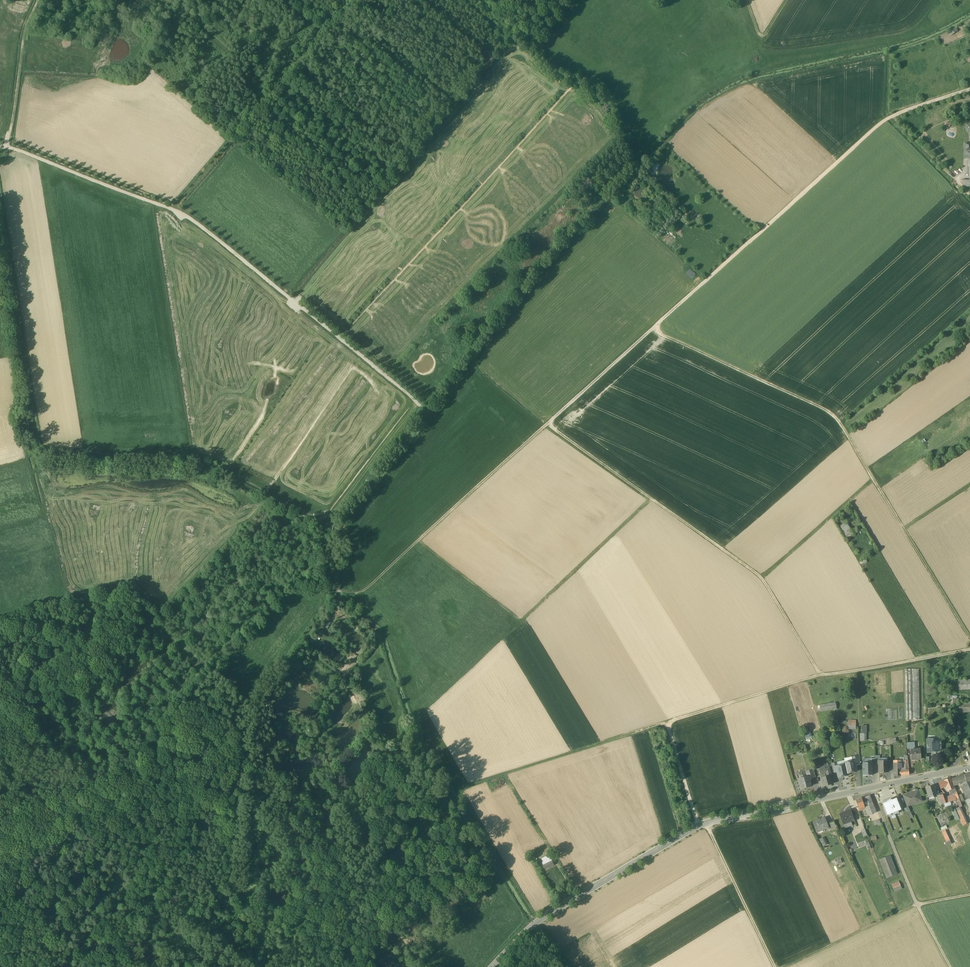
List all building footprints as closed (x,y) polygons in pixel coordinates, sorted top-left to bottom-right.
[(969,168),(969,180),(960,180),(960,181),(966,187),(969,187),(969,168)] [(693,215),(688,211),(684,215),(689,219),(693,215)] [(841,529),(848,540),(855,536),(848,524),(841,529)] [(919,669),(905,669),(906,719),(920,719),(919,669)] [(958,680),(959,690),(969,689),(969,680),(958,680)] [(835,703),(819,706),(820,711),(836,709),(835,703)] [(959,703),(959,712),(969,712),(969,703),(959,703)] [(862,725),(863,733),(860,733),(861,741),(869,741),(868,725),(862,725)] [(935,741),(932,742),(932,740),(927,740),(927,752),(933,752),(933,750),(936,750),(941,750),(941,741),(935,741)] [(915,750),(910,750),(911,760),(921,759),(920,749),(915,750)] [(860,756),(852,757),(853,761),(855,761),(856,766),(860,765),(860,756)] [(853,761),(845,763),(845,765),(847,773),(857,771),(856,766),(855,761),(853,761)] [(888,761),(880,761),(880,762),(878,762),(878,764),(879,772),(888,772),(888,761)] [(872,763),(863,763),(864,775),(873,775),(873,772),(872,763)] [(838,766),(836,766),(838,772),(839,777),(848,775),(847,773),(845,765),(838,766)] [(820,771),(819,771),(824,786),(832,784),(831,780),(833,780),(829,768),(826,769),(820,771)] [(814,770),(806,773),(808,777),(808,779),(810,778),(815,777),(814,770)] [(964,775),(955,778),(957,784),(962,783),(966,782),(964,775)] [(808,777),(798,780),(801,789),(810,786),(809,782),(811,780),(810,778),(808,779),(808,777)] [(950,778),(944,780),(946,787),(948,791),(949,790),(955,788),(950,778)] [(944,780),(938,782),(940,789),(946,787),(944,780)] [(962,785),(962,783),(959,784),(966,800),(969,798),(969,790),(967,783),(962,785)] [(934,785),(926,788),(928,797),(937,794),(934,785)] [(918,790),(903,795),(906,805),(907,807),(907,806),(922,801),(918,790)] [(863,802),(862,798),(856,800),(859,811),(865,809),(865,807),(863,802)] [(898,811),(902,810),(899,802),(898,802),(896,798),(891,800),(890,799),(887,800),(888,801),(882,804),(884,808),(887,816),(890,814),(891,816),(899,813),(898,811)] [(968,823),(960,807),(959,807),(955,809),(962,825),(968,823)] [(851,810),(840,814),(844,825),(844,824),(851,822),(854,821),(851,810)] [(825,818),(813,822),(817,833),(828,828),(829,828),(827,824),(825,818)] [(822,847),(827,844),(824,836),(819,839),(822,847)] [(890,855),(880,859),(887,878),(898,874),(890,855)] [(549,857),(542,862),(547,870),(555,865),(549,857)] [(899,881),(892,885),(895,892),(902,889),(899,881)]
